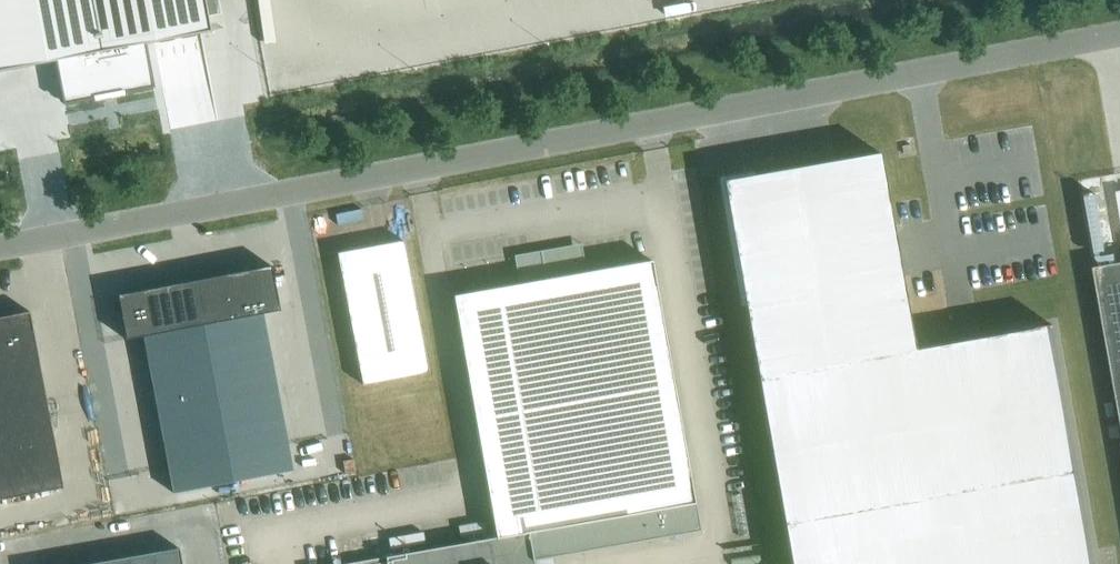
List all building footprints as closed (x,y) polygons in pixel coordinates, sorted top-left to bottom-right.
[(5,70),(71,57),(79,100),(169,83),(161,40),(227,28),(222,0),(0,0),(0,43),(5,70)] [(724,179),(792,563),(1097,563),(1054,324),(916,348),(881,151),(724,179)] [(428,371),(403,241),(338,253),(363,384),(428,371)] [(514,255),(519,281),(546,276),(540,250),(514,255)] [(342,563),(587,563),(702,543),(700,529),(652,260),(453,295),(496,537),(342,563)] [(1096,268),(1119,406),(1119,264),(1096,268)] [(118,294),(126,339),(144,336),(174,492),(292,470),(262,313),(280,310),(271,265),(239,271),(227,273),(162,286),(150,288),(118,294)] [(63,488),(30,311),(0,317),(0,500),(63,488)] [(484,521),(461,523),(463,535),(485,533),(484,521)] [(179,547),(86,563),(182,563),(179,547)]
